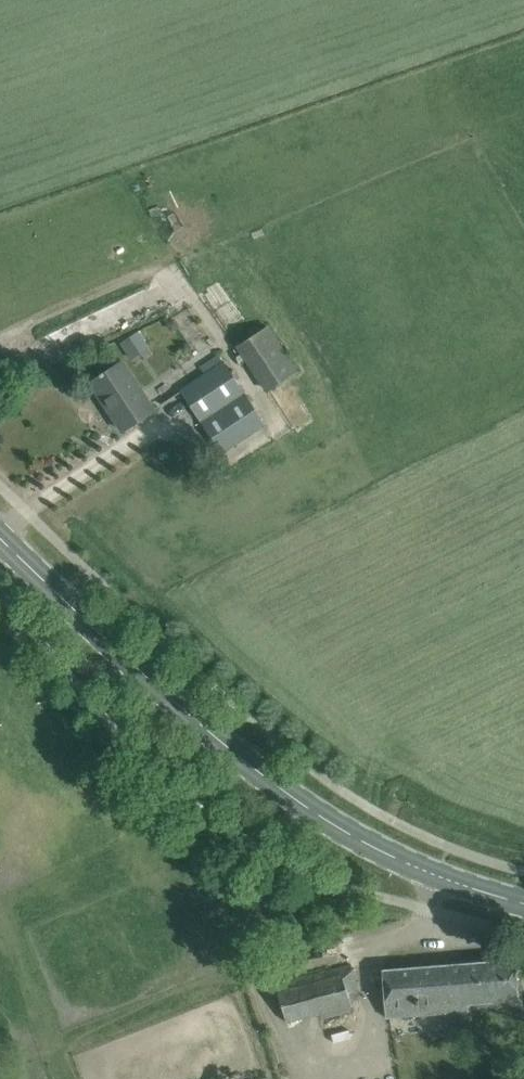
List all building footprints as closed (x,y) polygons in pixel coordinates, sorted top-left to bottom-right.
[(268,324),(236,346),(267,391),(298,370),(268,324)] [(129,357),(147,346),(138,331),(120,341),(129,357)] [(205,373),(178,390),(200,422),(246,392),(219,352),(200,365),(205,373)] [(122,361),(112,368),(94,380),(111,407),(108,408),(122,430),(154,409),(122,361)] [(246,392),(200,422),(220,453),(266,424),(246,392)] [(449,964),(453,1012),(467,1011),(466,1004),(518,1000),(515,959),(449,964)] [(359,988),(351,964),(274,983),(286,1022),(352,1005),(348,991),(359,988)] [(387,1017),(453,1012),(449,964),(383,970),(387,1017)]
